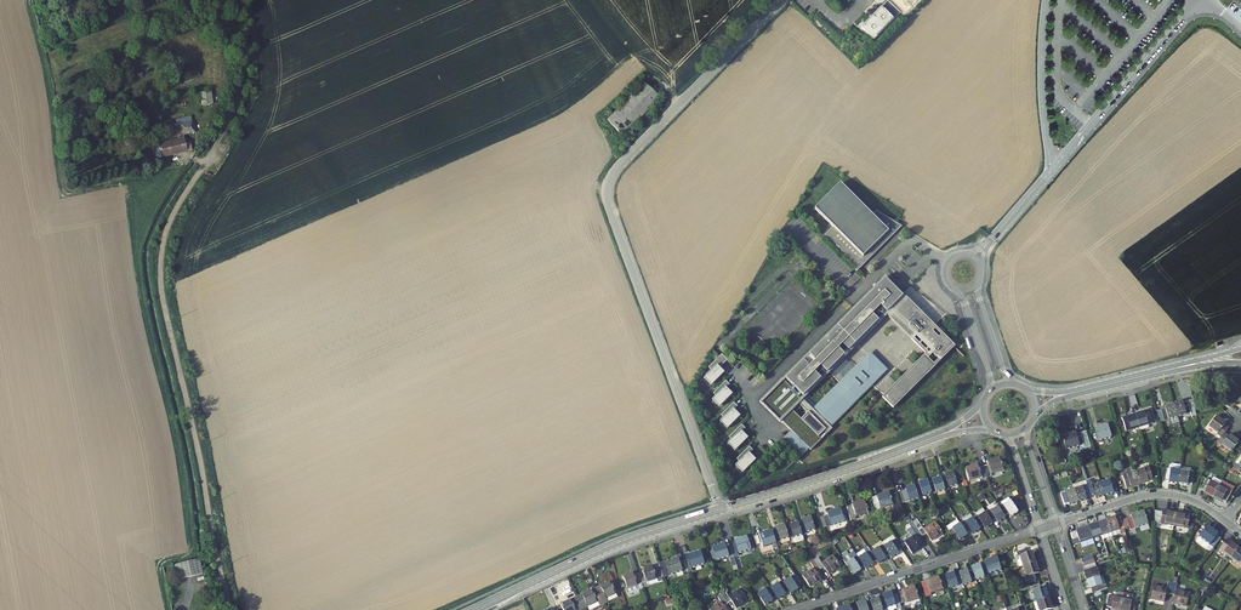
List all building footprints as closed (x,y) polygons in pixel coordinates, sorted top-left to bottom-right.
[(861,25),(874,38),(900,11),(889,0),(886,0),(861,25)] [(652,76),(609,122),(626,137),(668,92),(652,76)] [(201,92),(202,105),(213,105),(212,91),(201,92)] [(200,118),(184,122),(187,137),(194,135),(193,131),(203,127),(200,118)] [(196,147),(194,135),(187,137),(168,142),(171,154),(196,147)] [(823,237),(857,271),(865,263),(864,261),(890,234),(892,236),(902,226),(876,211),(872,215),(840,184),(815,209),(833,227),(823,237)] [(864,261),(865,263),(892,236),(890,234),(864,261)] [(828,373),(843,358),(859,343),(855,339),(858,335),(862,339),(887,314),(915,343),(917,341),(931,355),(883,403),(893,412),(956,350),(887,280),(764,402),(794,432),(810,449),(888,372),(871,354),(855,370),(840,385),(816,409),(804,397),(828,373)] [(711,371),(705,377),(711,383),(722,372),(718,369),(727,360),(721,355),(708,368),(711,371)] [(843,358),(828,373),(840,385),(855,370),(843,358)] [(730,385),(726,381),(713,393),(716,396),(714,398),(720,404),(730,394),(726,389),(730,385)] [(1173,404),(1177,417),(1190,413),(1191,416),(1196,415),(1193,399),(1183,403),(1182,401),(1173,404)] [(739,406),(735,401),(722,414),(725,417),(723,419),(729,425),(740,415),(735,409),(739,406)] [(1178,420),(1177,417),(1173,404),(1164,407),(1165,408),(1156,411),(1160,423),(1169,420),(1170,423),(1178,420)] [(1135,414),(1139,427),(1152,423),(1148,410),(1135,414)] [(1139,427),(1135,414),(1122,418),(1126,431),(1139,427)] [(1229,428),(1225,425),(1226,424),(1216,416),(1209,426),(1218,433),(1217,435),(1221,437),(1224,433),(1229,428)] [(747,427),(743,423),(730,436),(734,439),(732,441),(737,447),(748,436),(743,431),(747,427)] [(1111,437),(1107,424),(1094,428),(1099,441),(1111,437)] [(1091,447),(1086,431),(1076,434),(1075,432),(1062,437),(1066,449),(1075,447),(1077,452),(1085,449),(1091,447)] [(807,453),(810,449),(794,432),(790,436),(807,453)] [(1228,436),(1224,433),(1221,437),(1217,443),(1220,446),(1222,445),(1231,452),(1238,443),(1229,435),(1228,436)] [(790,436),(784,442),(801,459),(807,453),(790,436)] [(755,449),(751,445),(738,458),(741,461),(739,463),(745,469),(755,458),(751,453),(755,449)] [(1222,445),(1220,446),(1219,448),(1228,455),(1231,452),(1222,445)] [(991,476),(991,474),(1004,470),(1000,457),(986,461),(988,465),(983,466),(987,477),(991,476)] [(1169,482),(1178,484),(1180,470),(1181,465),(1170,463),(1169,469),(1166,469),(1165,480),(1169,480),(1169,482)] [(979,468),(978,464),(965,468),(969,481),(982,477),(983,479),(987,477),(983,466),(979,468)] [(1153,480),(1149,467),(1135,471),(1140,484),(1153,480)] [(1194,472),(1180,470),(1178,484),(1187,485),(1188,483),(1192,484),(1194,472)] [(957,484),(953,471),(944,474),(945,477),(941,479),(945,490),(949,488),(948,487),(957,484)] [(1126,489),(1140,484),(1135,471),(1122,476),(1126,489)] [(931,494),(945,490),(941,479),(940,477),(932,480),(932,481),(928,483),(931,493),(931,494)] [(1211,481),(1207,479),(1201,490),(1205,492),(1204,493),(1213,498),(1219,486),(1221,482),(1214,478),(1213,478),(1211,481)] [(1114,479),(1101,483),(1105,496),(1114,493),(1113,492),(1118,490),(1114,479)] [(922,495),(931,493),(928,483),(927,480),(918,482),(919,486),(915,487),(919,498),(923,497),(922,495)] [(1105,496),(1101,483),(1092,486),(1090,481),(1086,482),(1087,485),(1091,496),(1095,495),(1096,499),(1105,496)] [(1233,488),(1221,482),(1219,486),(1213,498),(1221,502),(1221,500),(1226,503),(1233,488)] [(919,498),(915,487),(915,485),(906,488),(907,490),(902,491),(906,502),(919,498)] [(1087,499),(1086,498),(1091,496),(1087,485),(1074,489),(1078,502),(1087,499)] [(1070,505),(1078,502),(1074,489),(1061,493),(1065,505),(1069,503),(1070,505)] [(889,492),(870,497),(876,514),(882,512),(880,509),(893,505),(889,492)] [(1004,516),(1008,513),(1010,517),(1018,511),(1009,498),(1001,503),(1002,503),(998,506),(1004,516)] [(852,505),(846,507),(851,521),(857,519),(856,517),(869,512),(865,499),(852,503),(852,505)] [(1005,517),(1004,516),(998,506),(990,511),(989,510),(985,512),(991,522),(995,519),(997,522),(1005,517)] [(844,521),(840,509),(827,513),(828,514),(824,516),(824,517),(827,527),(844,521)] [(1174,526),(1177,512),(1163,510),(1163,512),(1154,510),(1155,522),(1174,526)] [(992,523),(991,522),(985,512),(978,517),(974,511),(970,514),(973,518),(979,528),(983,525),(985,528),(992,523)] [(1148,524),(1144,511),(1131,515),(1131,517),(1127,519),(1130,526),(1131,530),(1148,524)] [(1190,515),(1177,512),(1174,526),(1188,528),(1190,515)] [(811,516),(802,519),(803,522),(799,523),(803,534),(807,533),(806,532),(815,529),(811,516)] [(822,529),(827,527),(824,517),(818,518),(822,529)] [(1106,520),(1111,532),(1120,529),(1121,534),(1126,533),(1124,528),(1120,517),(1116,518),(1115,517),(1106,520)] [(979,528),(973,518),(965,523),(964,521),(960,523),(966,533),(970,530),(973,534),(980,529),(979,528)] [(931,541),(943,533),(935,522),(924,530),(917,519),(913,522),(922,536),(926,534),(931,541)] [(1127,519),(1121,520),(1124,528),(1130,526),(1127,519)] [(967,535),(966,533),(960,523),(957,520),(947,526),(949,530),(948,531),(955,541),(959,538),(960,539),(967,535)] [(1112,537),(1111,532),(1106,520),(1098,522),(1102,535),(1104,539),(1112,537)] [(803,534),(799,523),(798,522),(789,524),(790,526),(786,528),(789,539),(794,537),(795,541),(804,539),(803,534)] [(912,554),(924,546),(919,539),(922,536),(913,522),(909,524),(911,527),(907,530),(912,537),(905,542),(912,554)] [(1089,525),(1093,538),(1102,535),(1098,522),(1089,525)] [(789,539),(786,528),(785,524),(776,527),(777,530),(773,532),(776,543),(781,542),(781,543),(790,541),(789,539)] [(1210,552),(1221,538),(1217,535),(1218,534),(1207,526),(1206,527),(1204,524),(1199,531),(1201,533),(1199,536),(1199,537),(1197,539),(1197,542),(1210,552)] [(1080,530),(1076,531),(1078,537),(1082,548),(1095,543),(1093,538),(1089,525),(1080,528),(1080,530)] [(776,543),(773,532),(772,530),(763,533),(764,534),(760,536),(763,547),(776,543)] [(746,536),(733,540),(735,544),(730,546),(734,556),(736,565),(741,564),(737,553),(750,549),(746,536)] [(898,551),(902,549),(895,539),(884,547),(889,554),(891,558),(899,553),(898,551)] [(1231,558),(1239,547),(1228,539),(1220,550),(1231,558)] [(716,560),(729,556),(732,567),(736,565),(734,556),(730,546),(726,547),(725,543),(712,547),(713,551),(716,559),(716,560)] [(889,554),(884,547),(882,545),(871,553),(876,560),(878,564),(886,558),(885,557),(889,554)] [(876,560),(871,553),(867,547),(856,555),(857,556),(864,566),(866,569),(873,564),(872,563),(876,560)] [(1231,558),(1240,566),(1240,549),(1239,547),(1231,558)] [(1017,551),(1018,556),(1016,557),(1016,558),(1019,567),(1024,566),(1035,562),(1032,551),(1027,553),(1026,548),(1017,551)] [(700,551),(687,555),(688,559),(684,560),(688,571),(692,570),(691,568),(704,564),(700,551)] [(829,575),(840,567),(833,556),(822,563),(818,557),(814,560),(820,570),(824,567),(829,575)] [(864,566),(857,556),(846,564),(854,575),(861,570),(860,569),(864,566)] [(663,577),(682,571),(683,573),(688,571),(684,560),(680,562),(678,558),(659,564),(659,566),(663,577)] [(988,574),(1001,570),(997,558),(993,560),(993,558),(984,561),(985,564),(988,574)] [(821,580),(817,572),(820,570),(814,560),(810,563),(814,568),(803,576),(810,587),(821,580)] [(1035,562),(1024,566),(1027,576),(1025,577),(1026,582),(1036,578),(1034,574),(1039,573),(1035,562)] [(1100,576),(1095,563),(1084,567),(1085,571),(1084,571),(1087,581),(1100,576)] [(971,567),(972,570),(976,580),(989,575),(988,574),(985,564),(980,566),(980,564),(971,567)] [(179,574),(177,565),(163,568),(165,577),(179,574)] [(639,574),(643,587),(664,581),(663,577),(659,566),(653,568),(653,567),(642,570),(643,573),(639,574)] [(972,570),(968,572),(967,570),(959,573),(959,574),(963,585),(976,581),(976,580),(972,570)] [(627,593),(643,587),(639,574),(635,575),(634,573),(623,577),(627,589),(626,589),(627,593)] [(959,574),(955,576),(954,573),(946,576),(950,588),(958,586),(959,587),(963,585),(959,574)] [(801,585),(795,575),(783,583),(788,591),(789,592),(791,594),(799,589),(798,587),(801,585)] [(943,589),(939,576),(926,580),(926,581),(922,582),(926,596),(929,595),(929,593),(930,592),(930,593),(943,589)] [(1093,593),(1108,588),(1106,584),(1103,585),(1100,576),(1087,581),(1090,589),(1091,589),(1093,593)] [(782,581),(770,588),(776,596),(778,599),(786,594),(785,593),(788,591),(783,583),(782,581)] [(596,589),(597,591),(603,604),(617,597),(610,582),(596,589)] [(1169,582),(1167,588),(1154,586),(1151,599),(1165,602),(1166,593),(1170,594),(1173,583),(1169,582)] [(1175,595),(1173,603),(1186,606),(1189,593),(1176,590),(1177,584),(1173,583),(1170,594),(1175,595)] [(1045,587),(1041,589),(1039,584),(1030,587),(1031,592),(1033,591),(1037,602),(1049,597),(1045,587)] [(919,598),(915,585),(902,590),(903,591),(906,601),(906,603),(919,598)] [(770,588),(769,586),(758,594),(765,605),(773,600),(772,599),(776,596),(770,588)] [(736,608),(747,600),(740,589),(729,597),(725,591),(721,594),(727,604),(731,601),(736,608)] [(603,604),(597,591),(593,593),(592,591),(582,595),(589,609),(590,609),(603,604)] [(902,603),(906,601),(903,591),(898,593),(902,603)] [(901,605),(897,594),(892,595),(891,592),(883,595),(884,598),(887,608),(896,605),(896,607),(901,605)] [(724,606),(727,604),(721,594),(717,596),(721,602),(710,609),(727,609),(724,606)] [(1123,599),(1121,609),(1135,609),(1137,601),(1132,600),(1133,596),(1124,594),(1123,599)] [(1114,596),(1110,595),(1107,607),(1112,607),(1111,609),(1116,609),(1121,609),(1123,599),(1114,597),(1114,596)] [(884,598),(879,599),(879,597),(870,600),(871,602),(873,609),(884,609),(887,609),(887,608),(884,598)] [(1037,602),(1040,609),(1048,609),(1053,608),(1049,597),(1037,602)] [(558,609),(579,609),(582,609),(577,598),(561,605),(562,607),(558,609)] [(857,603),(859,609),(873,609),(871,602),(866,604),(865,600),(857,603)]
